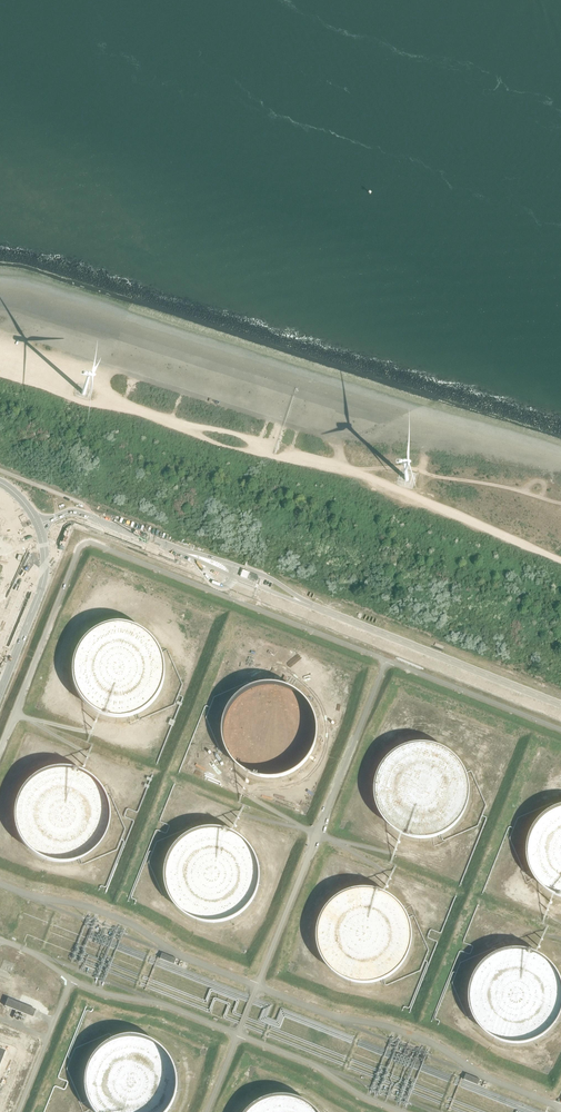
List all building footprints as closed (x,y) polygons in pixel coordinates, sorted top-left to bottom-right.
[(258,579),(259,577),(243,570),(241,577),(257,583),(258,579)] [(125,624),(109,625),(94,631),(82,642),(74,657),(72,673),(75,688),(83,702),(96,713),(111,718),(127,718),(143,713),(154,704),(162,693),(166,679),(166,666),(163,652),(154,639),(140,629),(125,624)] [(283,686),(267,684),(252,688),(239,695),(230,707),(224,721),(223,735),(227,750),(235,763),(248,773),(263,778),(279,778),(294,772),(306,762),(314,749),(318,733),(316,717),(309,703),(297,692),(283,686)] [(428,743),(412,744),(397,750),(385,761),(378,775),(375,791),(378,807),(387,821),(399,831),(414,837),(430,837),(446,832),(457,823),(465,812),(469,798),(470,785),(466,771),(457,758),(444,748),(428,743)] [(67,768),(51,769),(36,775),(24,786),(16,800),(14,816),(17,832),(25,846),(38,856),(53,862),(70,862),(85,856),(96,848),(104,836),(108,823),(108,809),(105,796),(96,782),(83,773),(67,768)] [(556,808),(545,814),(536,823),(530,834),(527,845),(527,858),(530,870),(538,883),(551,893),(560,897),(560,807),(556,808)] [(226,831),(210,829),(195,832),(182,840),(172,851),(166,865),(165,880),(168,894),(177,907),(189,917),(204,923),(220,923),(235,918),(247,908),(256,895),(260,879),(258,864),(251,849),(240,838),(226,831)] [(371,890),(355,890),(340,896),(328,907),(320,921),(318,937),(321,953),(329,967),(341,978),(356,983),(373,983),(388,978),(399,969),(407,958),(412,945),(412,931),(408,917),(399,904),(386,894),(371,890)] [(513,950),(499,953),(486,961),(477,972),(471,986),(469,1000),(473,1015),(480,1027),(491,1037),(505,1043),(520,1045),(534,1041),(547,1034),(557,1022),(560,1013),(560,980),(560,979),(553,967),(542,957),(528,951),(513,950)] [(161,956),(160,959),(174,965),(176,959),(162,953),(161,956)] [(32,1017),(33,1017),(35,1010),(7,999),(4,1006),(32,1017)] [(129,1036),(113,1039),(100,1047),(90,1058),(85,1072),(83,1086),(87,1101),(94,1111),(167,1111),(174,1101),(178,1086),(176,1070),(170,1056),(158,1045),(144,1038),(129,1036)] [(466,1074),(464,1077),(464,1080),(478,1085),(480,1080),(466,1074)] [(272,1097),(257,1102),(246,1111),(317,1111),(316,1111),(303,1101),(288,1096),(272,1097)]
